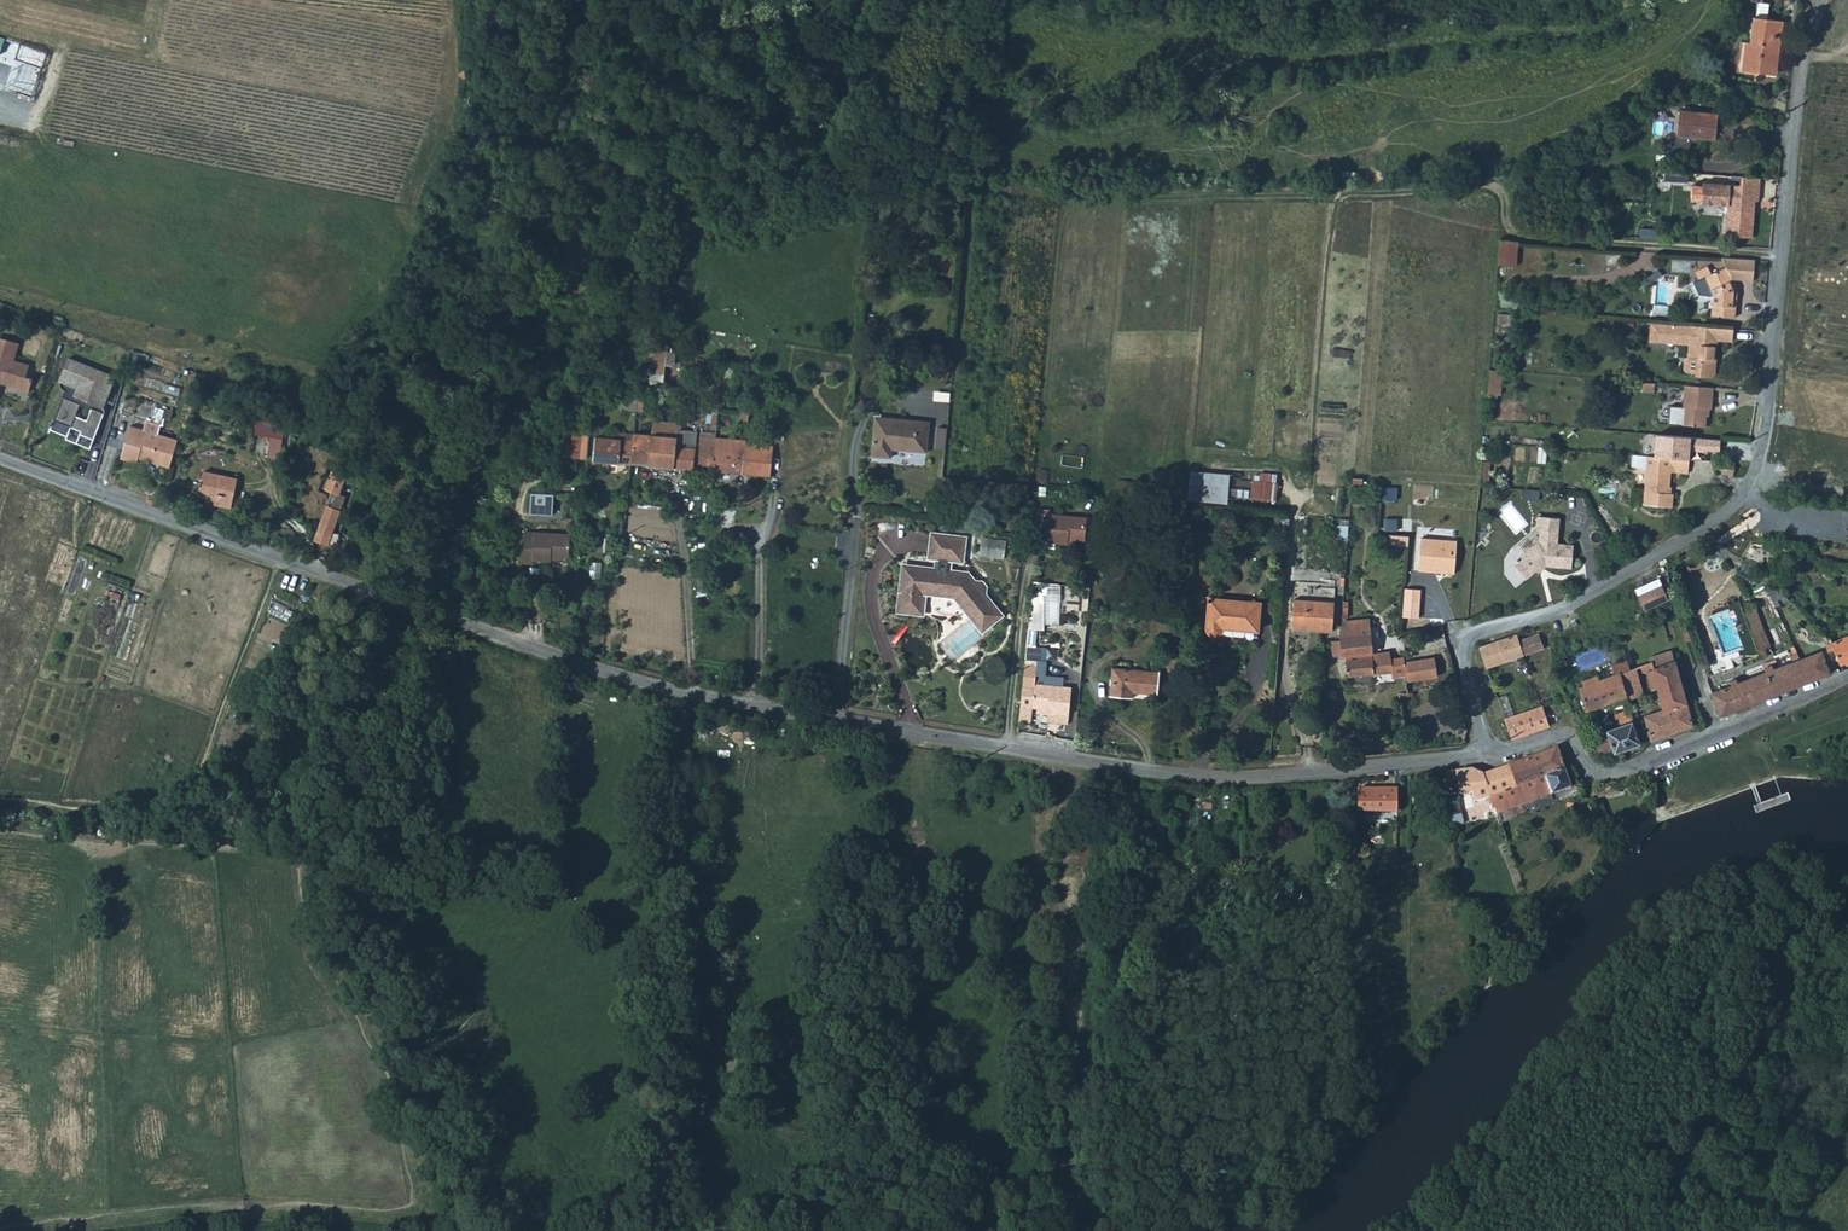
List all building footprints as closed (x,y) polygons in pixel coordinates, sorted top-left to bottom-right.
[(1758,74),(1771,75),(1774,55),(1778,55),(1782,23),(1753,19),(1750,45),(1745,44),(1743,67),(1758,68),(1758,74)] [(1679,113),(1677,140),(1715,143),(1718,116),(1679,113)] [(887,175),(869,178),(870,186),(888,183),(887,175)] [(1758,202),(1760,179),(1741,177),(1740,186),(1702,183),(1702,186),(1701,201),(1700,204),(1728,206),(1725,236),(1752,239),(1754,208),(1751,207),(1752,201),(1755,202),(1758,202)] [(1701,201),(1702,186),(1691,185),(1690,200),(1701,201)] [(1520,240),(1503,239),(1502,239),(1501,263),(1518,265),(1520,240)] [(1738,317),(1740,299),(1735,299),(1736,292),(1741,290),(1728,267),(1707,278),(1717,293),(1715,315),(1738,317)] [(1502,288),(1500,305),(1509,305),(1511,289),(1502,288)] [(1668,338),(1669,323),(1657,322),(1655,340),(1667,341),(1668,338)] [(1683,324),(1669,323),(1668,338),(1686,339),(1688,343),(1694,343),(1693,356),(1689,359),(1688,369),(1692,372),(1700,373),(1700,376),(1714,377),(1719,372),(1720,364),(1716,361),(1716,356),(1721,357),(1722,339),(1738,341),(1739,329),(1720,327),(1696,325),(1683,324)] [(0,340),(0,393),(2,385),(30,393),(33,381),(26,379),(30,367),(14,362),(19,345),(0,340)] [(659,350),(656,373),(669,375),(672,352),(659,350)] [(116,377),(69,358),(60,382),(61,388),(65,392),(51,431),(67,437),(66,440),(90,450),(116,377)] [(1493,368),(1491,392),(1504,393),(1506,370),(1493,368)] [(1657,382),(1644,381),(1644,391),(1656,392),(1657,382)] [(1708,386),(1687,385),(1685,407),(1678,406),(1676,424),(1708,427),(1709,409),(1713,410),(1716,387),(1708,386)] [(748,414),(740,413),(739,424),(747,425),(748,414)] [(875,421),(874,435),(914,441),(928,443),(928,433),(929,422),(903,420),(902,423),(875,421)] [(650,434),(647,465),(672,467),(675,445),(675,437),(664,436),(666,423),(651,421),(650,434)] [(677,424),(666,423),(664,436),(675,437),(676,429),(677,424)] [(563,439),(562,456),(576,457),(579,428),(564,426),(563,439)] [(936,447),(947,448),(949,428),(938,427),(936,447)] [(675,437),(675,445),(694,447),(695,435),(695,432),(676,429),(675,437)] [(1285,429),(1283,451),(1296,452),(1298,430),(1285,429)] [(158,468),(167,471),(176,444),(147,436),(130,431),(126,445),(121,462),(137,467),(139,463),(158,468)] [(273,432),(273,457),(283,457),(283,432),(273,432)] [(592,459),(629,463),(631,440),(628,440),(629,433),(612,432),(611,438),(594,437),(592,459)] [(650,434),(632,432),(631,440),(629,463),(647,465),(650,434)] [(693,453),(691,469),(711,472),(714,437),(707,436),(695,435),(694,447),(693,453)] [(914,441),(874,435),(872,457),(892,458),(893,450),(927,452),(928,443),(914,441)] [(714,437),(711,472),(729,473),(727,492),(738,494),(741,475),(745,445),(746,441),(714,437)] [(675,445),(672,467),(691,469),(693,453),(694,447),(675,445)] [(772,448),(753,446),(745,445),(741,475),(768,477),(772,448)] [(1657,457),(1629,454),(1629,461),(1629,467),(1644,468),(1642,503),(1671,505),(1672,493),(1667,493),(1665,493),(1665,487),(1667,487),(1668,473),(1685,474),(1686,459),(1657,457)] [(1485,462),(1482,486),(1492,486),(1494,463),(1485,462)] [(1743,463),(1727,462),(1726,472),(1742,474),(1743,463)] [(1191,470),(1189,500),(1230,503),(1232,473),(1191,470)] [(202,471),(198,494),(213,497),(212,504),(231,508),(237,478),(202,471)] [(1251,497),(1272,501),(1278,476),(1256,471),(1251,497)] [(551,516),(553,494),(530,493),(528,515),(551,516)] [(313,542),(326,547),(338,511),(325,507),(313,542)] [(1039,507),(1035,539),(1045,540),(1044,546),(1056,547),(1056,542),(1069,543),(1069,539),(1085,541),(1087,527),(1088,517),(1050,513),(1051,508),(1039,507)] [(1514,563),(1526,577),(1542,564),(1571,568),(1573,542),(1557,541),(1559,516),(1537,514),(1536,528),(1539,528),(1539,539),(1521,554),(1522,556),(1514,563)] [(1335,547),(1347,548),(1349,525),(1337,524),(1335,547)] [(523,532),(520,563),(531,564),(531,561),(550,562),(550,558),(566,559),(568,535),(523,532)] [(929,558),(937,559),(950,560),(962,561),(963,554),(965,538),(932,534),(929,558)] [(1006,558),(1007,539),(984,537),(982,556),(1006,558)] [(1460,541),(1423,538),(1420,571),(1457,574),(1460,541)] [(937,559),(936,570),(949,571),(950,560),(937,559)] [(949,571),(936,570),(928,569),(914,567),(906,566),(903,566),(902,570),(900,590),(897,611),(910,613),(922,614),(924,593),(953,597),(965,612),(970,617),(971,618),(975,623),(975,624),(980,630),(981,631),(982,632),(985,629),(1000,616),(994,608),(984,596),(985,592),(985,588),(981,582),(978,582),(977,582),(973,582),(971,578),(967,574),(949,571)] [(1664,578),(1642,589),(1648,601),(1670,589),(1664,578)] [(1061,628),(1064,583),(1035,580),(1032,626),(1061,628)] [(1420,591),(1406,590),(1404,618),(1418,619),(1420,591)] [(1210,598),(1207,632),(1259,637),(1262,602),(1210,598)] [(1294,599),(1291,628),(1331,632),(1334,603),(1294,599)] [(1757,650),(1764,647),(1770,645),(1755,606),(1743,611),(1757,650)] [(1345,617),(1342,618),(1340,639),(1341,654),(1345,654),(1347,674),(1374,671),(1373,661),(1373,652),(1369,618),(1346,620),(1345,617)] [(1480,645),(1479,646),(1486,666),(1523,654),(1519,641),(1516,634),(1505,637),(1480,645)] [(1538,634),(1519,641),(1523,654),(1542,647),(1538,634)] [(1831,642),(1839,662),(1847,658),(1847,634),(1831,642)] [(1340,639),(1332,639),(1333,654),(1341,654),(1340,639)] [(1757,650),(1760,656),(1767,654),(1764,647),(1757,650)] [(1387,670),(1391,669),(1389,659),(1391,658),(1389,650),(1373,652),(1373,661),(1374,671),(1387,670)] [(1807,662),(1813,677),(1827,672),(1828,671),(1826,666),(1820,650),(1805,656),(1807,662)] [(1392,675),(1406,673),(1404,663),(1403,656),(1391,658),(1389,659),(1391,669),(1392,675)] [(1767,671),(1775,692),(1788,687),(1813,677),(1807,662),(1805,656),(1800,658),(1778,667),(1767,671)] [(1433,659),(1404,663),(1406,673),(1407,680),(1436,676),(1433,659)] [(1645,715),(1651,738),(1691,725),(1685,701),(1674,662),(1653,668),(1656,681),(1663,709),(1645,715)] [(1025,663),(1022,687),(1019,723),(1031,725),(1032,709),(1048,710),(1047,715),(1057,716),(1067,717),(1070,689),(1062,688),(1063,680),(1044,678),(1044,683),(1035,682),(1037,665),(1025,663)] [(1635,667),(1629,669),(1615,674),(1622,695),(1623,699),(1628,698),(1643,693),(1635,667)] [(1112,668),(1110,696),(1156,700),(1158,672),(1141,670),(1112,668)] [(1713,692),(1721,714),(1745,704),(1775,692),(1767,671),(1732,684),(1713,692)] [(1622,695),(1615,674),(1579,686),(1586,707),(1622,695)] [(1503,717),(1511,739),(1537,731),(1548,727),(1541,705),(1533,707),(1503,717)] [(1626,747),(1639,742),(1632,723),(1632,720),(1628,708),(1618,711),(1622,725),(1607,730),(1607,731),(1614,750),(1626,747)] [(1057,716),(1047,715),(1046,722),(1056,723),(1057,716)] [(1602,754),(1614,750),(1607,731),(1595,735),(1602,754)] [(1556,747),(1531,756),(1538,776),(1563,767),(1561,759),(1556,747)] [(1531,756),(1507,765),(1515,785),(1538,776),(1531,756)] [(1489,772),(1484,774),(1490,794),(1500,790),(1515,785),(1507,765),(1489,772)] [(1490,794),(1491,795),(1497,814),(1522,804),(1549,794),(1570,787),(1563,767),(1538,776),(1515,785),(1500,790),(1490,794)] [(1458,782),(1459,793),(1473,792),(1475,800),(1491,795),(1490,794),(1484,774),(1469,769),(1456,770),(1458,782)] [(1456,770),(1443,771),(1445,794),(1459,793),(1458,782),(1456,770)] [(1360,788),(1359,815),(1367,816),(1367,810),(1398,811),(1398,789),(1360,788)] [(1298,794),(1285,795),(1286,804),(1299,803),(1298,794)] [(1554,814),(1557,823),(1572,817),(1574,803),(1566,801),(1564,809),(1562,811),(1554,814)]
